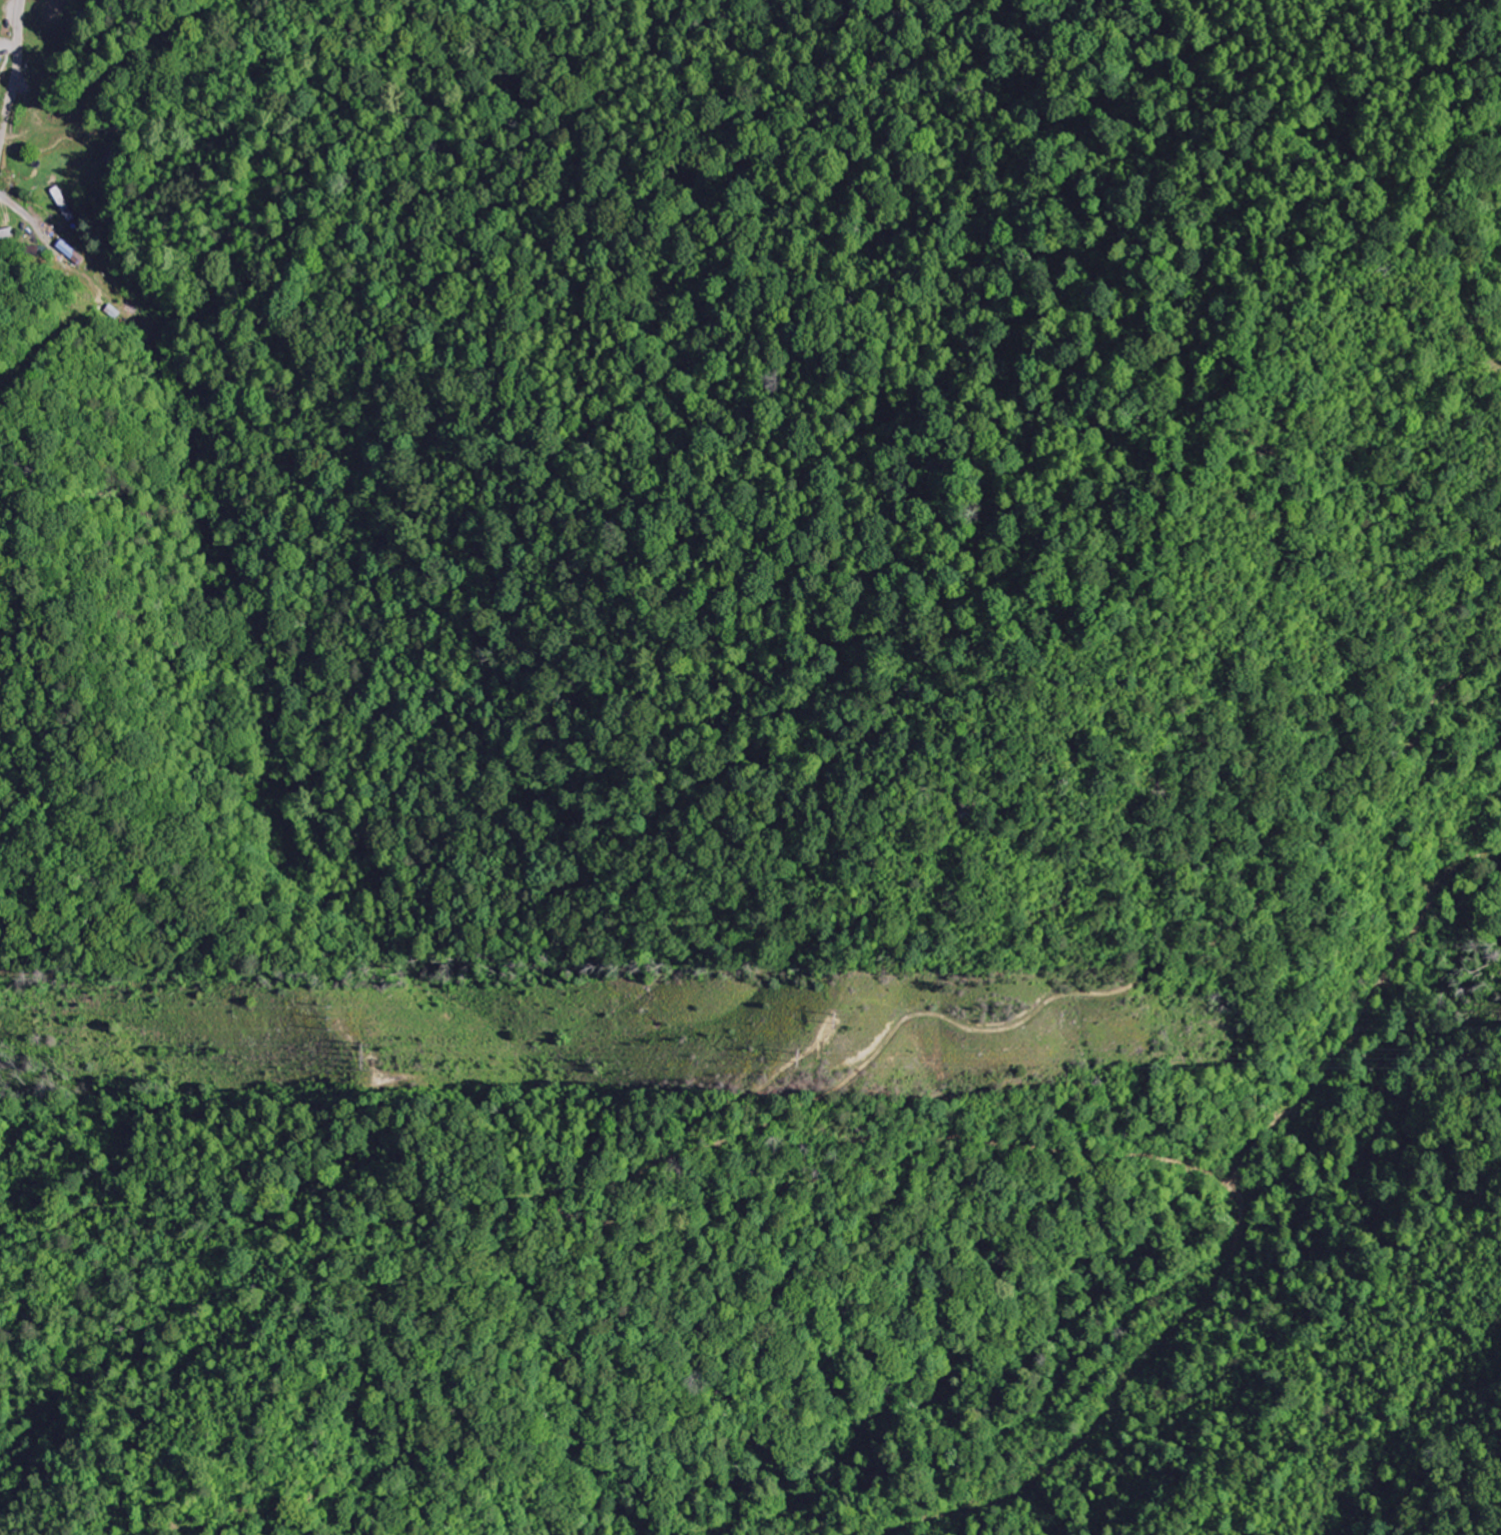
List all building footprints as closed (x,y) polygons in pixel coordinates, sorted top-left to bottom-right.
[(52,191),(69,223),(77,219),(60,187),(52,191)] [(55,249),(79,268),(86,259),(63,240),(55,249)]
